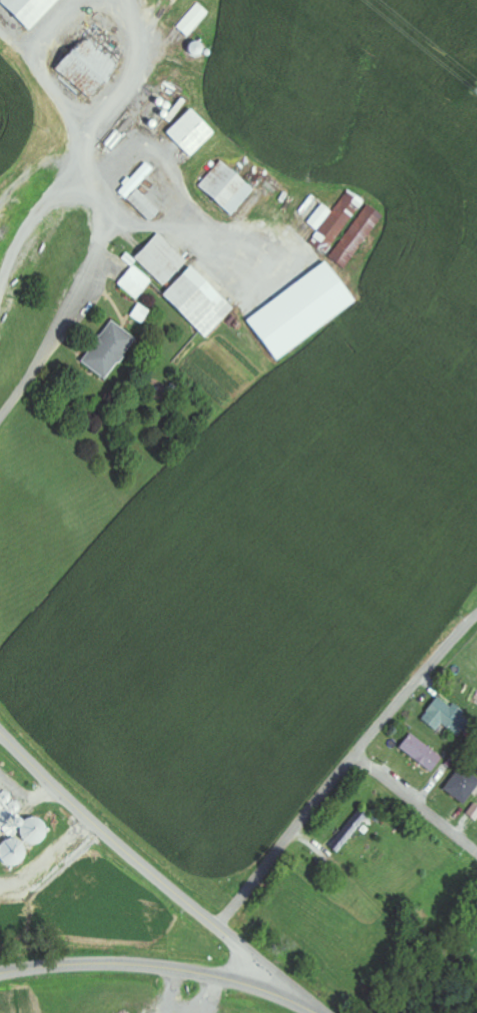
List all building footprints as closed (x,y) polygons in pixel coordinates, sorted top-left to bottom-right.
[(36,31),(65,0),(6,0),(4,2),(36,31)] [(179,27),(190,37),(211,14),(200,4),(179,27)] [(61,69),(92,101),(123,71),(92,39),(61,69)] [(220,134),(195,108),(170,132),(194,158),(220,134)] [(236,215),(259,189),(225,159),(202,185),(236,215)] [(158,168),(149,161),(120,193),(154,223),(165,211),(140,188),(158,168)] [(337,211),(315,195),(301,215),(322,229),(312,243),(328,255),(367,200),(352,189),(337,211)] [(386,214),(367,202),(330,256),(349,269),(386,214)] [(239,305),(195,265),(187,266),(190,259),(161,233),(137,261),(136,266),(120,284),(134,297),(139,300),(151,287),(154,280),(171,288),(168,294),(181,305),(178,310),(195,325),(196,326),(208,337),(210,337),(239,305)] [(362,302),(334,261),(249,320),(277,361),(362,302)] [(85,362),(109,380),(140,339),(116,321),(85,362)] [(460,737),(472,723),(464,717),(468,712),(456,702),(453,706),(441,697),(424,718),(439,731),(444,725),(460,737)] [(402,749),(437,772),(447,756),(412,734),(402,749)] [(467,804),(476,791),(476,776),(463,766),(446,789),(467,804)] [(10,833),(13,841),(0,847),(0,853),(5,865),(18,867),(30,861),(33,844),(40,845),(52,840),(53,831),(48,820),(18,815),(14,806),(15,803),(10,794),(2,792),(0,793),(0,832),(10,833)] [(370,816),(361,809),(333,847),(342,854),(370,816)]
